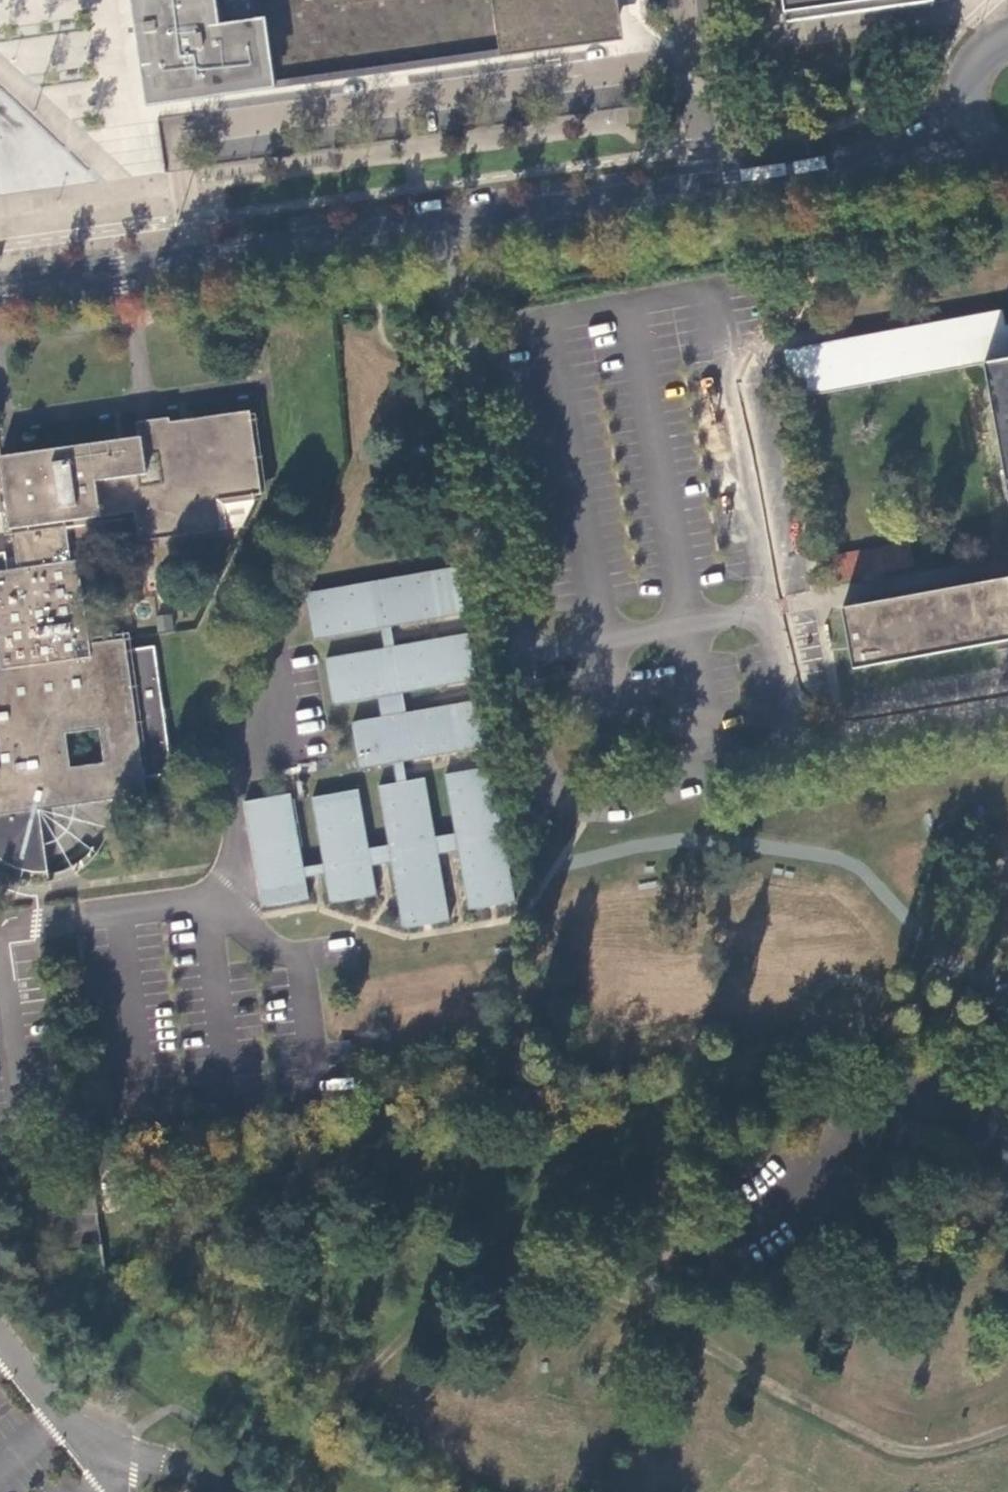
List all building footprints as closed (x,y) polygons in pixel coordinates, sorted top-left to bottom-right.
[(614,32),(585,36),(541,42),(537,43),(528,44),(516,46),(504,47),(491,49),(461,54),(432,58),(406,62),(384,65),(248,83),(232,86),(220,88),(199,90),(156,97),(154,84),(148,43),(144,16),(142,0),(132,0),(147,108),(626,41),(620,0),(610,0),(614,32)] [(144,16),(148,43),(154,84),(156,97),(199,90),(220,88),(232,86),(248,83),(384,65),(406,62),(432,58),(461,54),(491,49),(504,47),(516,46),(528,44),(537,43),(541,42),(585,36),(614,32),(610,0),(142,0),(144,16)] [(784,14),(803,11),(883,0),(782,0),(784,14)] [(30,309),(31,317),(55,313),(54,305),(30,309)] [(1005,325),(1001,309),(785,350),(793,396),(984,363),(1007,501),(1007,324),(1005,325)] [(99,481),(103,517),(137,512),(141,541),(223,529),(218,500),(264,494),(251,411),(172,422),(171,418),(138,422),(140,437),(143,437),(149,475),(99,481)] [(140,437),(1,456),(11,530),(103,517),(99,481),(149,475),(143,437),(140,437)] [(126,639),(92,644),(80,560),(73,561),(68,525),(53,527),(13,532),(17,558),(19,569),(0,572),(0,861),(12,870),(17,872),(26,875),(34,876),(36,876),(48,875),(40,811),(148,795),(147,783),(173,780),(157,646),(128,651),(126,639)] [(829,554),(833,583),(906,570),(901,541),(829,554)] [(464,613),(456,567),(306,594),(314,640),(382,628),(386,649),(326,659),(334,706),(378,698),(382,719),(353,724),(361,771),(394,765),(398,785),(379,788),(389,847),(369,851),(359,792),(313,800),(324,866),(304,870),(291,796),(245,804),(264,910),(310,902),(306,879),(326,876),(331,906),(378,897),(373,868),(393,864),(404,931),(451,922),(439,856),(459,852),(469,911),(516,903),(492,768),(445,776),(456,835),(436,839),(425,780),(407,783),(404,763),(488,748),(480,702),(405,715),(402,694),(476,681),(468,634),(393,648),(390,627),(464,613)] [(849,671),(1007,642),(1007,578),(838,609),(849,671)]
